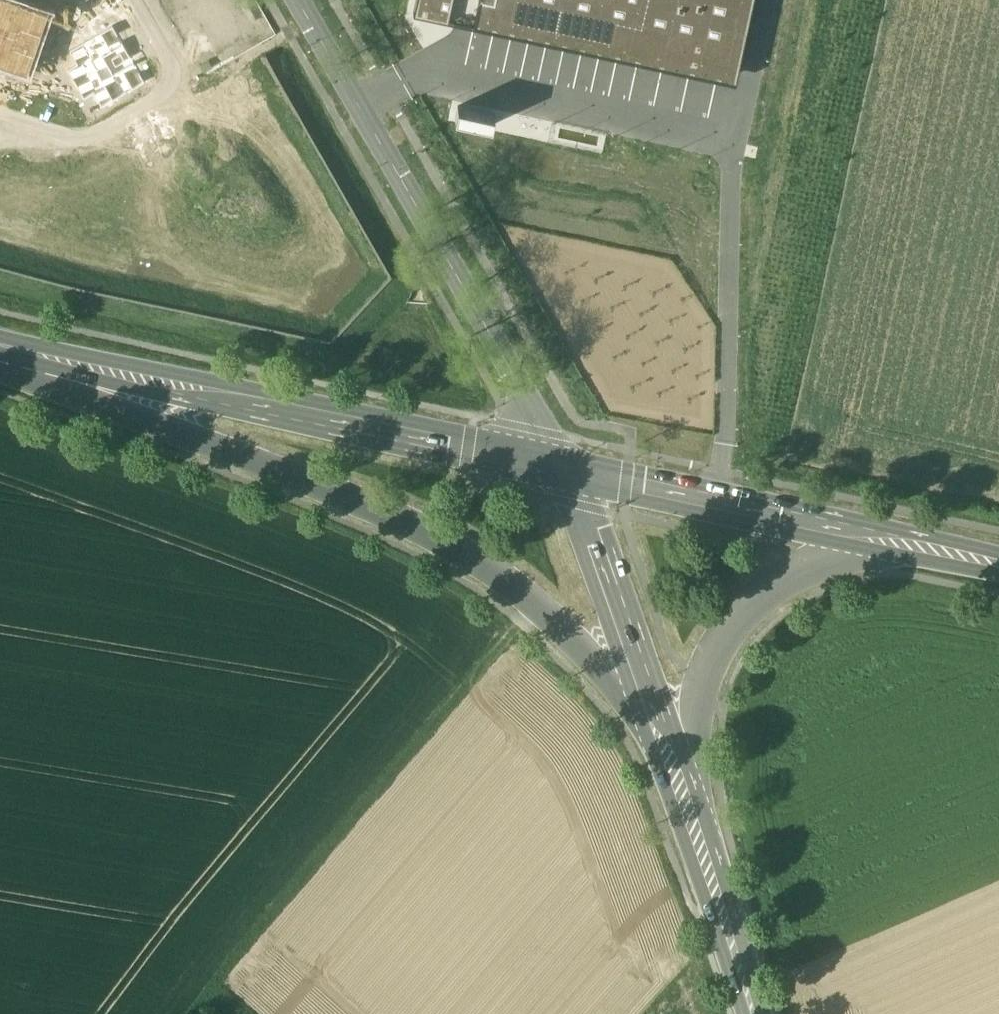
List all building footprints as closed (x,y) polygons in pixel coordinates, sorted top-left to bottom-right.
[(48,9),(19,0),(0,0),(0,62),(28,71),(48,9)] [(413,12),(736,81),(753,0),(415,0),(413,12)] [(102,105),(145,80),(113,25),(70,49),(77,61),(68,67),(85,97),(94,92),(102,105)] [(518,46),(517,68),(557,70),(558,48),(518,46)] [(457,107),(455,116),(492,125),(494,115),(457,107)]
